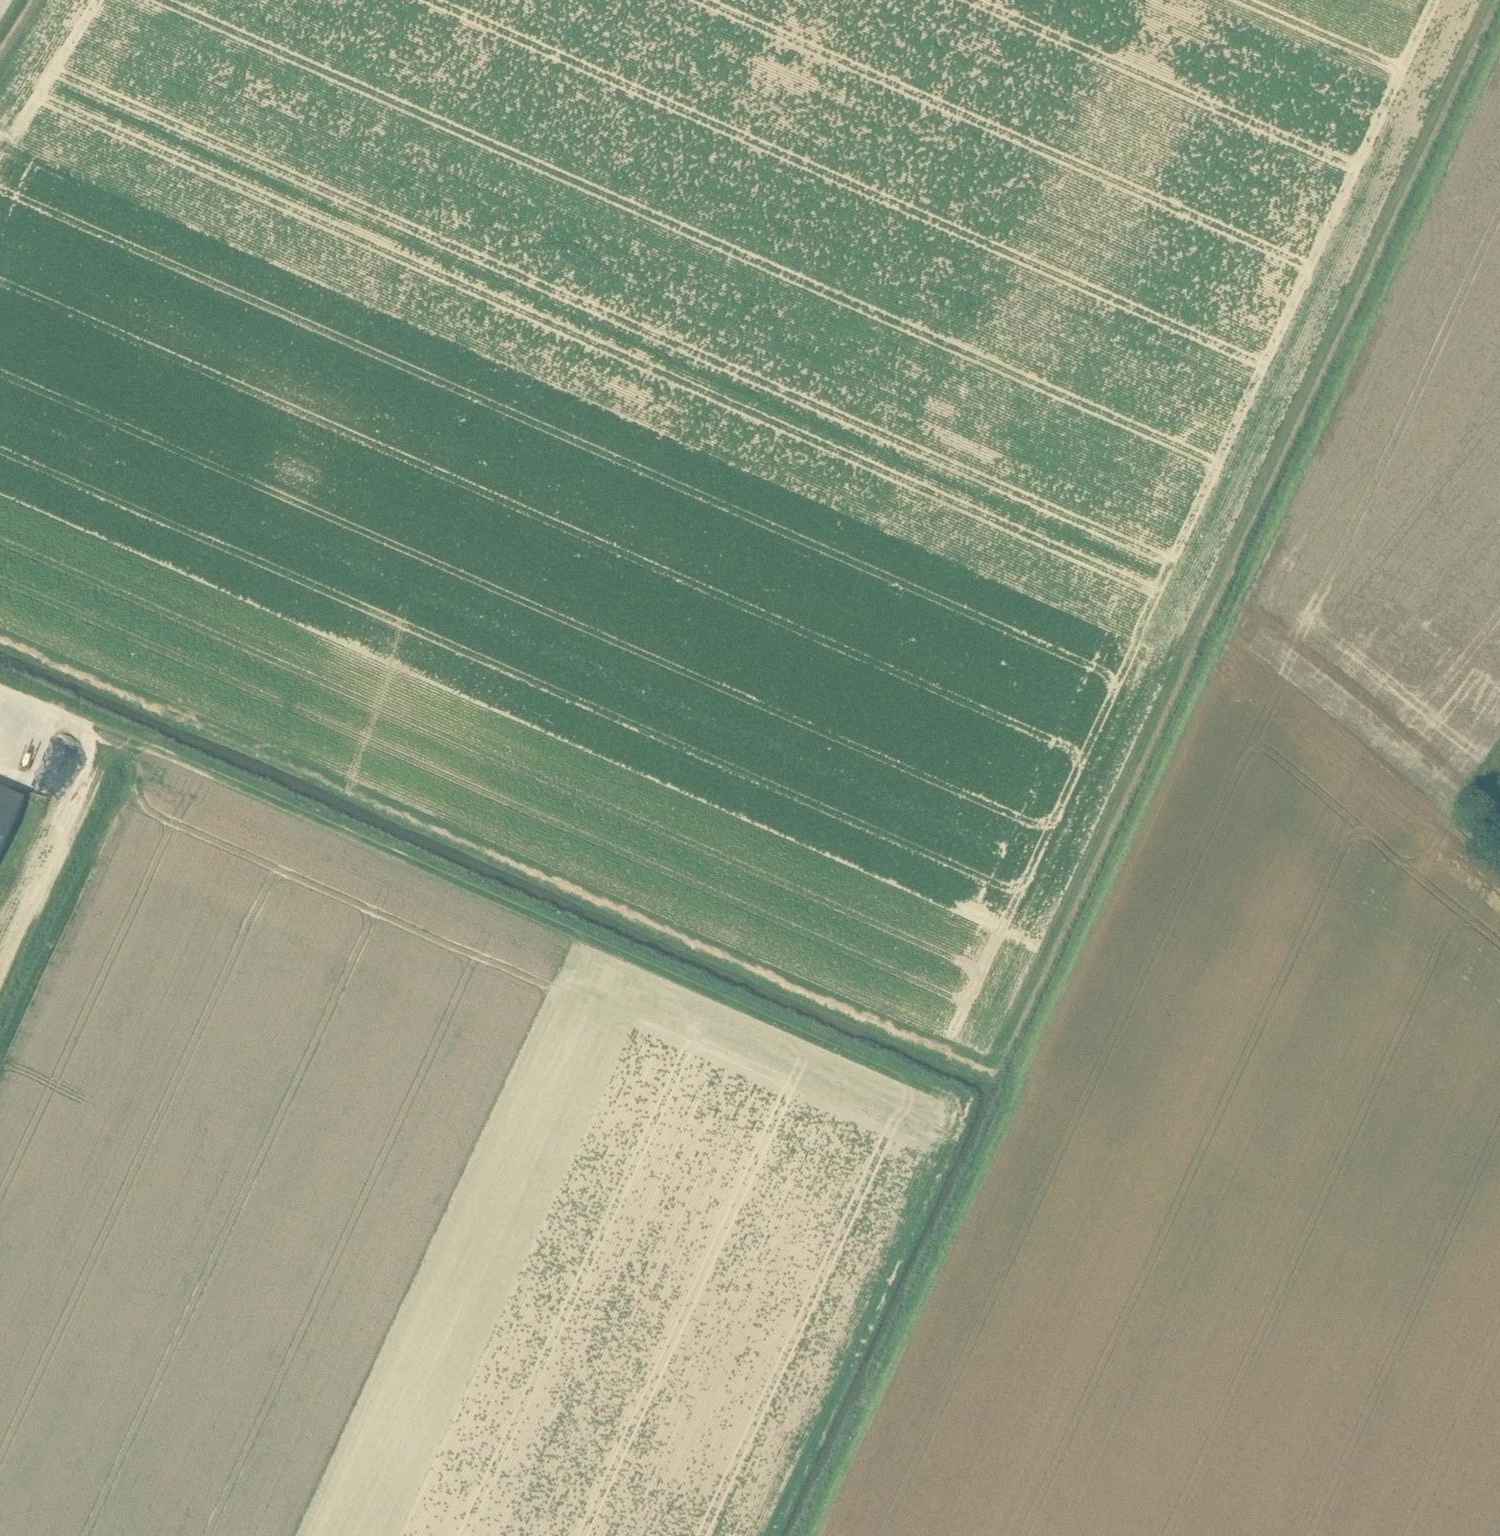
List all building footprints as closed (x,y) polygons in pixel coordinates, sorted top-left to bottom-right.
[(25,800),(0,789),(0,856),(25,800)]
